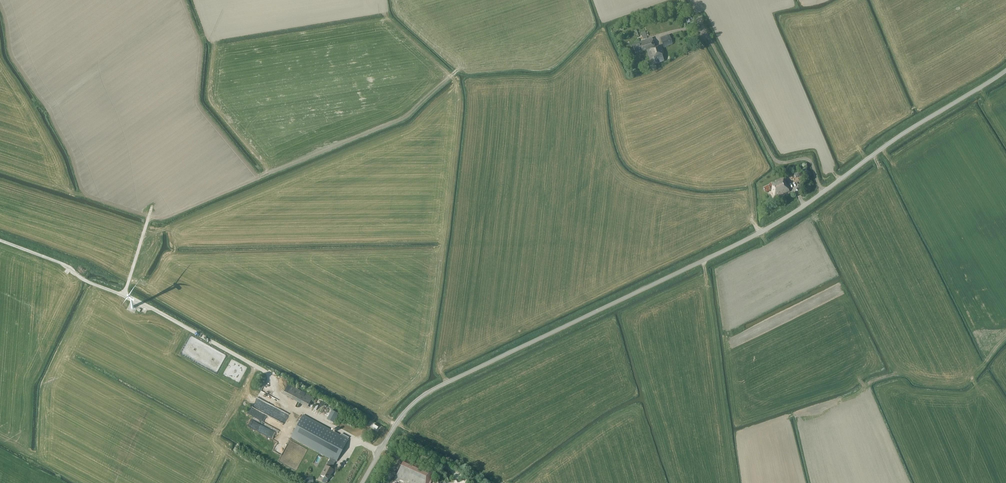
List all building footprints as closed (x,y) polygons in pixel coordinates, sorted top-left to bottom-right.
[(661,39),(663,45),(669,42),(667,37),(661,39)] [(641,52),(647,50),(652,65),(663,61),(661,55),(664,54),(661,46),(655,47),(652,38),(632,45),(633,48),(634,47),(635,53),(641,51),(641,52)] [(771,190),(775,198),(789,191),(783,178),(769,184),(770,185),(763,188),(765,193),(771,190)] [(261,391),(258,397),(264,400),(265,398),(277,404),(279,400),(261,391)] [(256,397),(248,413),(280,430),(283,423),(258,410),(263,401),(256,397)] [(332,410),(327,419),(333,422),(338,414),(332,410)] [(348,440),(334,432),(303,415),(291,437),(331,459),(327,466),(326,466),(321,475),(328,479),(333,470),(331,469),(335,461),(336,462),(348,440)] [(433,472),(418,465),(405,459),(395,481),(396,482),(397,480),(403,482),(429,482),(433,472)]
